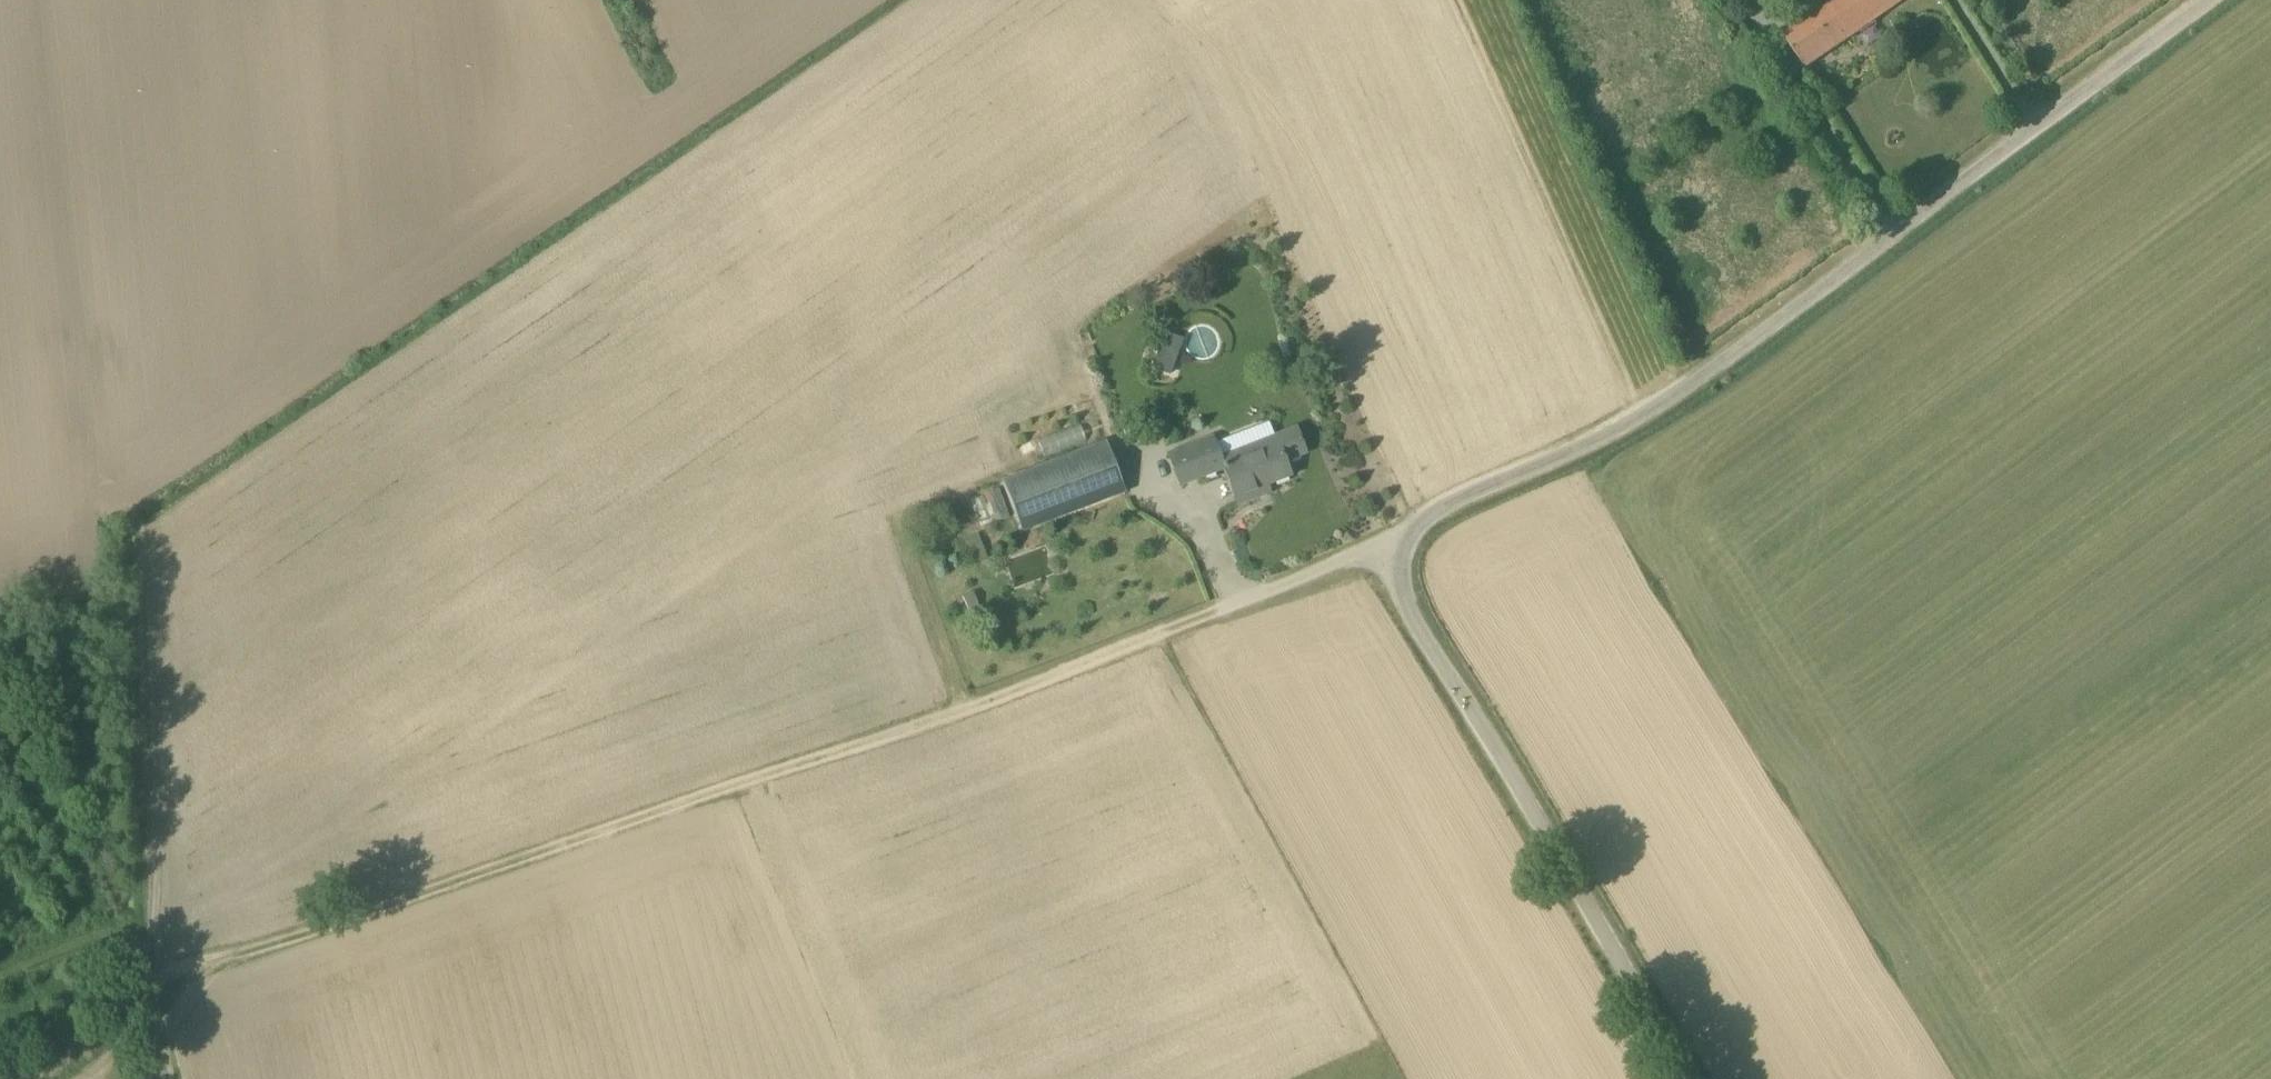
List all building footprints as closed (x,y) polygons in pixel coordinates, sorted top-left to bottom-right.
[(1904,0),(1826,0),(1827,0),(1781,31),(1806,67),(1904,0)] [(1743,25),(1738,18),(1741,17),(1731,2),(1714,13),(1723,28),(1728,25),(1749,58),(1753,55),(1751,52),(1754,50),(1751,46),(1756,43),(1754,40),(1744,24),(1743,25)] [(1173,374),(1182,335),(1162,330),(1153,369),(1173,374)] [(1042,452),(1085,438),(1081,425),(1038,438),(1042,452)] [(1285,461),(1306,453),(1295,429),(1219,459),(1211,439),(1167,457),(1179,486),(1223,468),(1238,505),(1260,496),(1257,489),(1291,476),(1285,461)] [(1021,531),(1126,493),(1106,440),(1002,479),(1021,531)]
